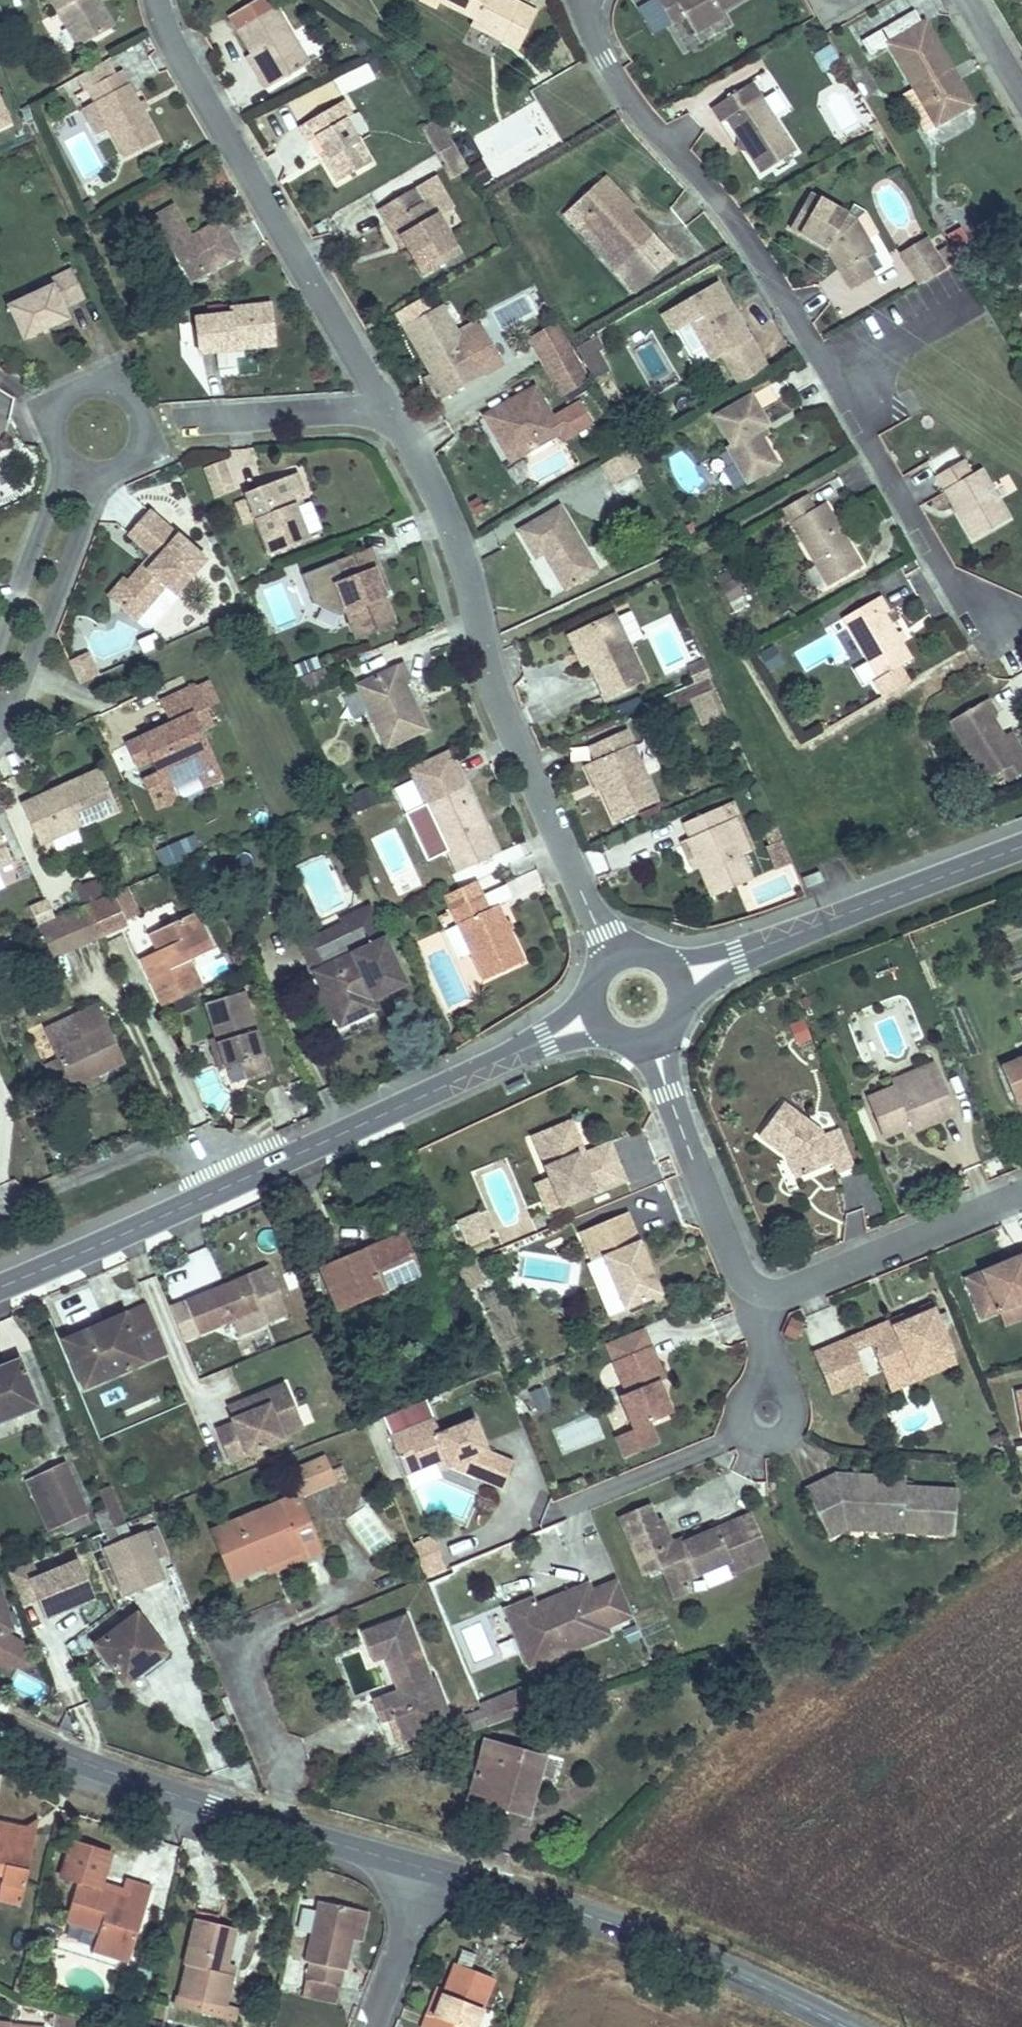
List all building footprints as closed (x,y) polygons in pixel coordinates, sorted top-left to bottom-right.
[(97,0),(96,0),(47,0),(78,53),(106,38),(88,4),(97,0)] [(115,32),(97,0),(88,4),(106,38),(115,32)] [(451,6),(485,25),(481,32),(527,56),(545,22),(505,0),(454,0),(451,6)] [(725,17),(751,0),(678,0),(666,7),(679,28),(691,22),(703,40),(730,24),(725,17)] [(272,10),(238,31),(253,56),(264,73),(258,77),(268,92),(307,68),(272,10)] [(913,13),(860,45),(870,60),(889,48),(939,129),(968,112),(945,75),(952,70),(925,26),(921,28),(913,13)] [(823,68),(838,61),(832,46),(816,53),(823,68)] [(253,56),(247,59),(258,77),(264,73),(253,56)] [(125,78),(96,93),(131,158),(160,141),(125,78)] [(737,129),(749,149),(759,152),(756,162),(770,183),(802,165),(760,93),(724,116),(733,132),(737,129)] [(345,105),(304,128),(314,145),(323,140),(336,162),(331,165),(342,184),(374,166),(350,125),(355,122),(345,105)] [(445,121),(431,130),(444,152),(458,144),(445,121)] [(759,152),(749,149),(746,161),(756,164),(756,162),(759,152)] [(592,206),(580,217),(621,266),(613,273),(633,298),(671,265),(650,240),(621,207),(626,202),(606,179),(584,197),(592,206)] [(417,190),(385,209),(394,225),(400,222),(433,278),(467,258),(434,201),(426,206),(417,190)] [(592,206),(584,197),(564,214),(613,273),(621,266),(580,217),(592,206)] [(819,199),(801,233),(833,251),(860,296),(883,282),(872,264),(886,255),(866,224),(819,199)] [(172,206),(138,225),(158,260),(174,249),(193,282),(236,257),(221,232),(211,228),(191,239),(172,206)] [(954,254),(970,249),(963,228),(947,233),(954,254)] [(942,255),(935,242),(908,257),(916,271),(942,255)] [(927,290),(954,275),(942,255),(916,271),(927,290)] [(71,268),(47,279),(50,284),(7,304),(22,338),(67,317),(62,307),(84,296),(71,268)] [(722,286),(667,318),(679,337),(696,327),(719,365),(729,360),(739,378),(767,361),(722,286)] [(234,326),(204,330),(211,365),(244,358),(243,349),(281,342),(274,307),(234,315),(234,326)] [(446,310),(408,332),(450,403),(488,380),(446,310)] [(243,349),(244,358),(282,351),(281,342),(243,349)] [(579,346),(553,361),(572,394),(597,379),(582,352),(579,346)] [(767,361),(739,378),(746,388),(773,372),(767,361)] [(544,391),(495,419),(521,465),(569,436),(544,391)] [(729,454),(740,472),(750,489),(780,471),(762,438),(773,431),(756,400),(717,422),(734,452),(729,454)] [(600,468),(619,499),(647,481),(627,451),(600,468)] [(678,488),(695,484),(688,453),(671,457),(678,488)] [(210,498),(234,494),(228,462),(204,466),(210,498)] [(990,469),(952,492),(982,544),(1020,521),(990,469)] [(304,475),(252,495),(277,558),(316,543),(299,500),(312,494),(304,475)] [(819,507),(813,498),(790,512),(833,585),(866,565),(856,548),(852,551),(849,545),(853,543),(829,501),(819,507)] [(572,508),(531,532),(549,563),(558,558),(578,592),(610,574),(572,508)] [(149,510),(128,533),(150,553),(156,558),(147,568),(141,564),(126,581),(128,596),(119,604),(136,619),(165,586),(174,593),(205,559),(149,510)] [(156,558),(150,553),(141,564),(147,568),(156,558)] [(357,581),(350,585),(374,643),(406,629),(384,573),(391,570),(384,554),(352,567),(357,581)] [(733,569),(712,577),(726,617),(747,609),(733,569)] [(123,578),(108,595),(119,604),(128,596),(126,581),(123,578)] [(145,627),(174,593),(165,586),(136,619),(145,627)] [(890,601),(853,625),(889,686),(885,688),(893,702),(919,687),(910,673),(924,664),(896,619),(900,617),(890,601)] [(627,620),(589,637),(600,661),(617,697),(655,679),(627,620)] [(600,661),(589,637),(582,640),(593,664),(600,661)] [(769,672),(783,665),(774,647),(760,655),(769,672)] [(71,665),(81,688),(99,679),(89,657),(71,665)] [(414,664),(368,687),(398,750),(438,731),(416,686),(423,682),(414,664)] [(323,674),(306,681),(311,695),(328,688),(323,674)] [(306,681),(299,684),(304,697),(311,695),(306,681)] [(195,684),(160,701),(170,723),(174,733),(169,735),(167,731),(159,728),(126,744),(136,766),(151,759),(164,788),(169,786),(200,772),(192,755),(208,748),(199,730),(192,715),(206,708),(195,684)] [(719,695),(721,694),(717,684),(690,695),(694,705),(705,701),(719,695)] [(342,698),(352,721),(365,716),(355,692),(342,698)] [(1012,768),(1021,762),(1021,753),(1017,745),(1003,719),(1010,716),(1000,700),(959,724),(992,779),(1012,768)] [(206,708),(192,715),(199,730),(213,724),(206,708)] [(170,723),(159,728),(167,731),(169,735),(174,733),(170,723)] [(603,768),(594,772),(606,798),(618,825),(659,807),(629,738),(596,752),(603,768)] [(215,765),(208,748),(192,755),(200,772),(215,765)] [(502,855),(452,753),(408,775),(457,877),(502,855)] [(1012,768),(1021,783),(1021,782),(1021,762),(1012,768)] [(99,768),(20,804),(39,844),(117,809),(99,768)] [(606,798),(594,772),(589,774),(601,800),(606,798)] [(169,786),(164,788),(171,802),(175,799),(169,786)] [(733,811),(723,815),(744,863),(753,860),(733,811)] [(723,815),(687,829),(695,848),(689,851),(713,905),(754,888),(744,863),(723,815)] [(0,835),(0,867),(12,862),(0,835)] [(155,852),(162,870),(201,853),(193,835),(155,852)] [(763,842),(777,869),(791,861),(778,835),(763,842)] [(818,872),(801,879),(805,889),(822,882),(818,872)] [(76,888),(83,903),(102,895),(95,880),(76,888)] [(127,884),(112,891),(124,918),(139,911),(127,884)] [(474,884),(443,898),(449,911),(480,897),(474,884)] [(102,895),(83,903),(97,935),(126,922),(124,918),(112,891),(102,895)] [(33,915),(51,906),(45,893),(26,902),(33,915)] [(480,897),(449,911),(482,983),(522,964),(495,907),(486,911),(480,897)] [(377,938),(388,934),(374,900),(361,906),(377,938)] [(83,903),(34,925),(48,957),(97,935),(83,903)] [(152,910),(159,926),(175,918),(168,903),(152,910)] [(330,961),(319,967),(346,1018),(366,1009),(361,997),(408,976),(388,934),(377,938),(361,906),(347,912),(348,913),(354,925),(321,941),(330,961)] [(172,1000),(206,984),(195,958),(216,947),(198,908),(175,918),(159,926),(155,927),(166,953),(153,959),(172,1000)] [(304,934),(319,967),(330,961),(321,941),(354,925),(348,913),(304,934)] [(250,981),(214,997),(229,1029),(243,1060),(258,1053),(265,1068),(285,1058),(250,981)] [(87,1036),(60,1049),(64,1057),(77,1086),(131,1060),(105,1004),(78,1017),(82,1026),(87,1036)] [(802,1019),(788,1026),(797,1047),(812,1040),(802,1019)] [(55,1040),(60,1049),(87,1036),(82,1026),(55,1040)] [(229,1029),(223,1032),(237,1062),(243,1060),(229,1029)] [(77,1086),(64,1057),(50,1063),(64,1091),(77,1086)] [(1019,1106),(1021,1105),(1021,1062),(1003,1070),(1019,1106)] [(938,1067),(899,1082),(902,1088),(904,1094),(943,1078),(938,1067)] [(919,1134),(959,1118),(943,1078),(904,1094),(902,1088),(874,1100),(890,1140),(908,1132),(917,1129),(919,1134)] [(784,1105),(760,1137),(788,1158),(790,1155),(795,1159),(802,1178),(833,1165),(838,1176),(854,1169),(838,1130),(823,1136),(822,1133),(784,1105)] [(569,1123),(563,1126),(576,1157),(572,1159),(575,1166),(579,1164),(584,1163),(612,1152),(609,1146),(581,1156),(569,1123)] [(576,1157),(563,1126),(530,1139),(560,1210),(625,1183),(612,1152),(584,1163),(579,1164),(575,1166),(572,1159),(576,1157)] [(917,1129),(908,1132),(910,1137),(919,1134),(917,1129)] [(797,1180),(802,1178),(795,1159),(790,1155),(788,1158),(797,1180)] [(628,1214),(580,1235),(592,1264),(603,1260),(625,1313),(663,1297),(653,1273),(649,1275),(645,1265),(649,1263),(628,1214)] [(474,1218),(456,1226),(466,1249),(484,1241),(474,1218)] [(398,1228),(316,1261),(333,1298),(391,1276),(389,1270),(411,1261),(398,1228)] [(1005,1267),(1021,1260),(1021,1254),(1003,1262),(1005,1267)] [(969,1282),(985,1321),(1001,1314),(1021,1306),(1021,1260),(1005,1267),(969,1282)] [(231,1317),(236,1331),(265,1319),(260,1306),(280,1297),(266,1262),(182,1296),(197,1331),(231,1317)] [(653,1273),(649,1263),(645,1265),(649,1275),(653,1273)] [(168,1352),(148,1305),(65,1340),(86,1387),(168,1352)] [(905,1317),(908,1323),(869,1339),(887,1381),(930,1363),(935,1374),(958,1365),(942,1328),(938,1318),(932,1305),(905,1317)] [(1001,1314),(1006,1328),(1021,1322),(1021,1306),(1001,1314)] [(948,1314),(938,1318),(942,1328),(952,1324),(948,1314)] [(867,1333),(869,1339),(908,1323),(905,1317),(867,1333)] [(868,1380),(853,1346),(818,1361),(832,1396),(868,1380)] [(659,1384),(666,1381),(652,1349),(614,1364),(628,1396),(621,1399),(635,1431),(673,1416),(663,1392),(659,1394),(655,1386),(659,1384)] [(0,1363),(0,1421),(41,1404),(19,1355),(0,1363)] [(930,1363),(887,1381),(892,1393),(935,1374),(930,1363)] [(262,1393),(267,1404),(233,1419),(235,1423),(217,1431),(230,1461),(281,1439),(279,1435),(301,1426),(284,1383),(262,1393)] [(659,1394),(663,1392),(659,1384),(655,1386),(659,1394)] [(543,1389),(526,1396),(533,1414),(551,1407),(543,1389)] [(228,1408),(233,1419),(267,1404),(262,1393),(228,1408)] [(432,1416),(388,1433),(404,1474),(434,1463),(443,1459),(447,1466),(476,1454),(477,1456),(469,1475),(501,1489),(513,1461),(486,1450),(473,1417),(438,1431),(432,1416)] [(476,1454),(447,1466),(469,1475),(477,1456),(476,1454)] [(329,1455),(297,1468),(308,1493),(340,1480),(329,1455)] [(443,1459),(434,1463),(437,1470),(447,1466),(443,1459)] [(67,1463),(40,1475),(57,1519),(85,1507),(67,1463)] [(937,1529),(956,1530),(958,1490),(906,1486),(908,1477),(882,1475),(881,1484),(869,1483),(869,1475),(838,1472),(807,1487),(831,1537),(849,1528),(869,1530),(869,1518),(903,1520),(902,1531),(937,1533),(937,1529)] [(95,1495),(102,1529),(123,1525),(116,1491),(95,1495)] [(233,1578),(264,1565),(296,1552),(300,1560),(319,1553),(296,1497),(213,1530),(233,1578)] [(347,1515),(368,1559),(392,1548),(371,1503),(347,1515)] [(621,1521),(628,1536),(658,1523),(652,1508),(621,1521)] [(658,1523),(628,1536),(646,1578),(662,1572),(670,1568),(682,1597),(693,1593),(688,1582),(731,1563),(736,1574),(771,1559),(753,1516),(675,1549),(663,1521),(658,1523)] [(141,1534),(107,1549),(129,1592),(161,1579),(141,1534)] [(433,1535),(412,1543),(413,1545),(427,1577),(447,1568),(433,1535)] [(296,1552),(264,1565),(268,1573),(300,1560),(296,1552)] [(23,1607),(36,1601),(44,1619),(94,1597),(75,1555),(34,1572),(29,1561),(7,1571),(23,1607)] [(674,1600),(682,1597),(670,1568),(662,1572),(674,1600)] [(583,1576),(532,1599),(534,1606),(586,1584),(583,1576)] [(24,1639),(9,1630),(8,1621),(15,1620),(13,1609),(6,1610),(2,1585),(0,1584),(0,1663),(8,1667),(27,1662),(24,1639)] [(532,1599),(504,1610),(528,1669),(607,1635),(586,1584),(534,1606),(532,1599)] [(138,1615),(97,1643),(127,1683),(166,1653),(138,1615)] [(364,1638),(375,1662),(395,1654),(412,1692),(401,1699),(390,1703),(399,1724),(408,1745),(455,1724),(437,1683),(432,1685),(403,1621),(364,1638)] [(395,1654),(375,1662),(379,1671),(388,1668),(401,1699),(412,1692),(395,1654)] [(507,1696),(478,1708),(487,1729),(516,1719),(507,1696)] [(385,1730),(399,1724),(390,1703),(375,1708),(385,1730)] [(487,1746),(472,1801),(528,1820),(546,1766),(487,1746)] [(23,1906),(26,1891),(21,1890),(24,1869),(19,1868),(23,1846),(0,1842),(0,1901),(23,1906)] [(72,1902),(65,1939),(97,1946),(93,1971),(130,1978),(147,1903),(128,1899),(122,1927),(105,1923),(107,1909),(72,1902)] [(0,1901),(0,1920),(20,1923),(23,1906),(0,1901)] [(355,1943),(363,1943),(371,1915),(319,1903),(305,1964),(309,1966),(302,1998),(336,2005),(355,1943)] [(185,1919),(183,1930),(204,1935),(206,1923),(185,1919)] [(181,1977),(175,2007),(220,2017),(226,1986),(218,1984),(226,1939),(204,1935),(183,1930),(174,1975),(181,1977)] [(487,1988),(448,1974),(437,2005),(429,2026),(473,2026),(487,1988)] [(421,2026),(429,2026),(437,2005),(430,2003),(421,2026)] [(175,2007),(173,2017),(220,2026),(229,2026),(231,2019),(220,2017),(175,2007)]
